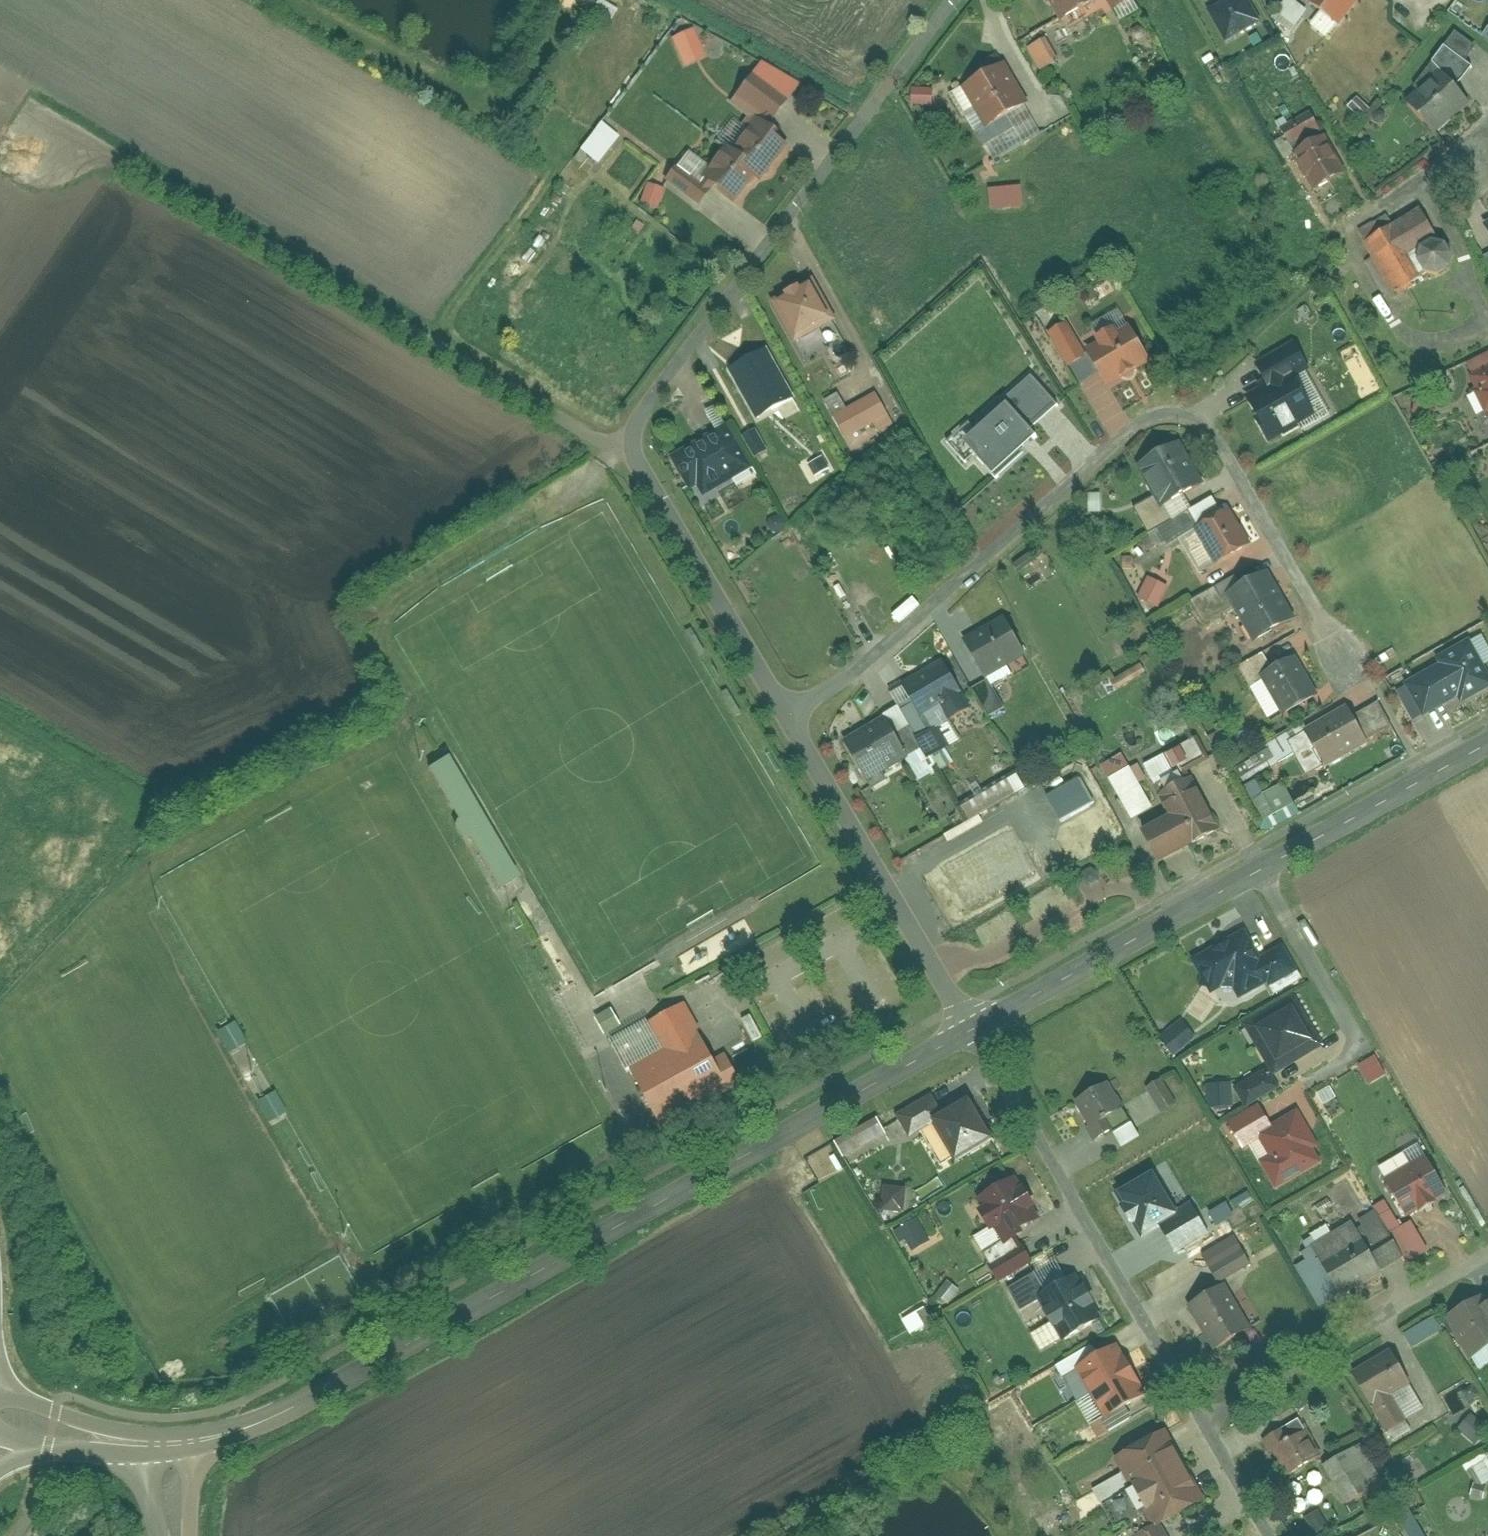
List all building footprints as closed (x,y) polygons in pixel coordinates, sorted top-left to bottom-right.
[(586,10),(591,0),(567,0),(586,10)] [(1126,4),(1123,0),(1047,0),(1057,19),(1090,2),(1099,19),(1126,4)] [(1217,46),(1258,30),(1246,0),(1226,0),(1203,9),(1217,46)] [(1269,22),(1288,36),(1305,14),(1288,0),(1286,0),(1269,22)] [(1339,32),(1366,0),(1302,0),(1339,32)] [(690,33),(669,42),(683,72),(703,64),(690,33)] [(1043,40),(1024,50),(1038,74),(1056,63),(1043,40)] [(1405,111),(1428,135),(1464,101),(1455,92),(1470,71),(1445,53),(1435,67),(1443,75),(1410,107),(1405,111)] [(781,88),(745,67),(725,100),(761,122),(781,88)] [(963,95),(988,136),(1005,126),(1002,121),(1025,106),(1003,70),(963,95)] [(908,92),(908,108),(930,108),(930,92),(908,92)] [(1277,137),(1311,199),(1346,180),(1311,118),(1277,137)] [(754,182),(783,141),(757,123),(756,123),(740,147),(732,142),(713,169),(684,149),(662,181),(693,202),(705,186),(729,203),(747,177),(754,182)] [(574,152),(593,167),(615,140),(596,125),(574,152)] [(987,190),(988,213),(1021,211),(1020,188),(987,190)] [(659,194),(645,190),(640,206),(654,213),(659,194)] [(1364,240),(1390,295),(1440,271),(1414,216),(1364,240)] [(1487,252),(1487,224),(1477,230),(1487,252)] [(807,285),(767,305),(786,343),(826,324),(807,285)] [(1078,319),(1049,337),(1066,364),(1076,358),(1085,372),(1099,364),(1109,381),(1141,362),(1122,332),(1096,348),(1078,319)] [(1262,384),(1242,395),(1267,439),(1305,418),(1289,389),(1310,377),(1291,342),(1251,365),(1262,384)] [(793,400),(765,353),(732,373),(761,420),(793,400)] [(1466,382),(1487,426),(1487,371),(1466,382)] [(1060,408),(1033,380),(964,447),(998,482),(1040,441),(1033,434),(1060,408)] [(875,394),(832,417),(845,445),(870,430),(878,440),(894,429),(875,394)] [(725,424),(667,460),(695,507),(754,472),(725,424)] [(1165,492),(1195,474),(1177,445),(1138,468),(1151,490),(1130,502),(1147,531),(1177,513),(1165,492)] [(1220,567),(1242,553),(1213,505),(1192,517),(1203,534),(1184,545),(1195,564),(1213,553),(1220,567)] [(1262,574),(1231,592),(1252,630),(1284,612),(1262,574)] [(1144,580),(1136,603),(1159,611),(1166,588),(1144,580)] [(965,647),(984,674),(1022,648),(1003,621),(965,647)] [(1415,727),(1474,691),(1479,699),(1487,693),(1487,680),(1467,645),(1447,657),(1451,663),(1396,695),(1415,727)] [(1291,659),(1259,677),(1281,715),(1313,697),(1291,659)] [(903,689),(922,718),(961,693),(941,663),(903,689)] [(985,682),(969,691),(986,719),(1001,710),(985,682)] [(1324,769),(1390,728),(1377,707),(1353,722),(1350,716),(1320,735),(1312,722),(1300,730),(1324,769)] [(846,748),(869,780),(918,746),(895,713),(846,748)] [(1135,834),(1152,863),(1212,829),(1180,773),(1204,759),(1194,741),(1143,769),(1168,815),(1135,834)] [(1137,766),(1129,770),(1121,756),(1099,767),(1127,821),(1150,810),(1138,786),(1145,782),(1137,766)] [(962,794),(974,815),(1021,789),(1009,768),(962,794)] [(1078,779),(1041,798),(1055,824),(1092,805),(1078,779)] [(1282,787),(1253,802),(1267,831),(1296,816),(1282,787)] [(1254,933),(1191,966),(1212,1006),(1275,973),(1254,933)] [(736,1066),(725,1072),(688,1003),(654,1021),(672,1054),(631,1076),(660,1129),(735,1089),(745,1083),(736,1066)] [(1245,1031),(1269,1077),(1315,1052),(1291,1006),(1245,1031)] [(223,1054),(242,1044),(230,1022),(212,1032),(223,1054)] [(1170,1059),(1194,1040),(1180,1022),(1155,1041),(1170,1059)] [(1375,1057),(1357,1066),(1366,1086),(1384,1077),(1375,1057)] [(1277,1091),(1269,1077),(1238,1093),(1246,1108),(1277,1091)] [(1159,1080),(1146,1088),(1163,1117),(1177,1109),(1159,1080)] [(1209,1115),(1232,1109),(1226,1083),(1202,1089),(1209,1115)] [(1099,1089),(1075,1102),(1095,1138),(1119,1124),(1099,1089)] [(263,1124),(283,1114),(271,1092),(252,1102),(263,1124)] [(943,1112),(932,1094),(897,1116),(911,1139),(937,1123),(934,1118),(943,1112)] [(943,1112),(934,1118),(937,1123),(959,1159),(997,1136),(972,1095),(943,1112)] [(1295,1112),(1273,1125),(1262,1109),(1225,1127),(1239,1147),(1256,1141),(1270,1160),(1262,1165),(1278,1188),(1318,1160),(1295,1112)] [(874,1118),(831,1141),(841,1159),(884,1136),(874,1118)] [(1116,1147),(1135,1141),(1130,1125),(1111,1131),(1116,1147)] [(1402,1152),(1375,1169),(1410,1226),(1394,1235),(1410,1261),(1429,1249),(1412,1220),(1452,1196),(1427,1155),(1410,1165),(1402,1152)] [(1138,1222),(1145,1233),(1181,1212),(1156,1170),(1120,1191),(1127,1202),(1123,1205),(1134,1224),(1138,1222)] [(876,1212),(900,1215),(904,1190),(880,1186),(876,1212)] [(967,1215),(982,1242),(973,1248),(992,1281),(1024,1262),(1008,1235),(1035,1219),(1017,1187),(967,1215)] [(1213,1228),(1232,1219),(1225,1205),(1206,1213),(1213,1228)] [(1185,1216),(1166,1227),(1180,1250),(1208,1234),(1192,1206),(1182,1212),(1185,1216)] [(1295,1266),(1321,1308),(1400,1260),(1375,1217),(1295,1266)] [(915,1219),(891,1232),(898,1245),(903,1243),(909,1254),(929,1243),(915,1219)] [(1212,1266),(1220,1283),(1248,1270),(1240,1253),(1212,1266)] [(1007,1291),(1018,1311),(1042,1297),(1066,1339),(1097,1321),(1071,1277),(1042,1293),(1032,1277),(1007,1291)] [(960,1291),(949,1282),(936,1298),(946,1307),(960,1291)] [(1195,1309),(1216,1347),(1243,1332),(1223,1294),(1195,1309)] [(1447,1318),(1472,1361),(1487,1351),(1487,1305),(1476,1311),(1472,1304),(1447,1318)] [(1410,1350),(1441,1332),(1432,1316),(1401,1335),(1410,1350)] [(1085,1347),(1058,1361),(1070,1382),(1081,1376),(1104,1417),(1087,1426),(1093,1437),(1127,1419),(1120,1406),(1134,1398),(1109,1352),(1093,1361),(1085,1347)] [(1416,1412),(1384,1359),(1349,1380),(1380,1433),(1416,1412)] [(1456,1430),(1473,1443),(1485,1427),(1469,1415),(1456,1430)] [(1162,1426),(1116,1451),(1117,1452),(1126,1468),(1088,1488),(1109,1526),(1130,1514),(1142,1535),(1170,1535),(1158,1514),(1197,1492),(1162,1426)] [(1270,1450),(1286,1477),(1313,1461),(1296,1434),(1270,1450)] [(1322,1468),(1344,1505),(1375,1487),(1354,1450),(1322,1468)] [(1487,1481),(1487,1467),(1484,1461),(1466,1472),(1476,1489),(1487,1481)]
